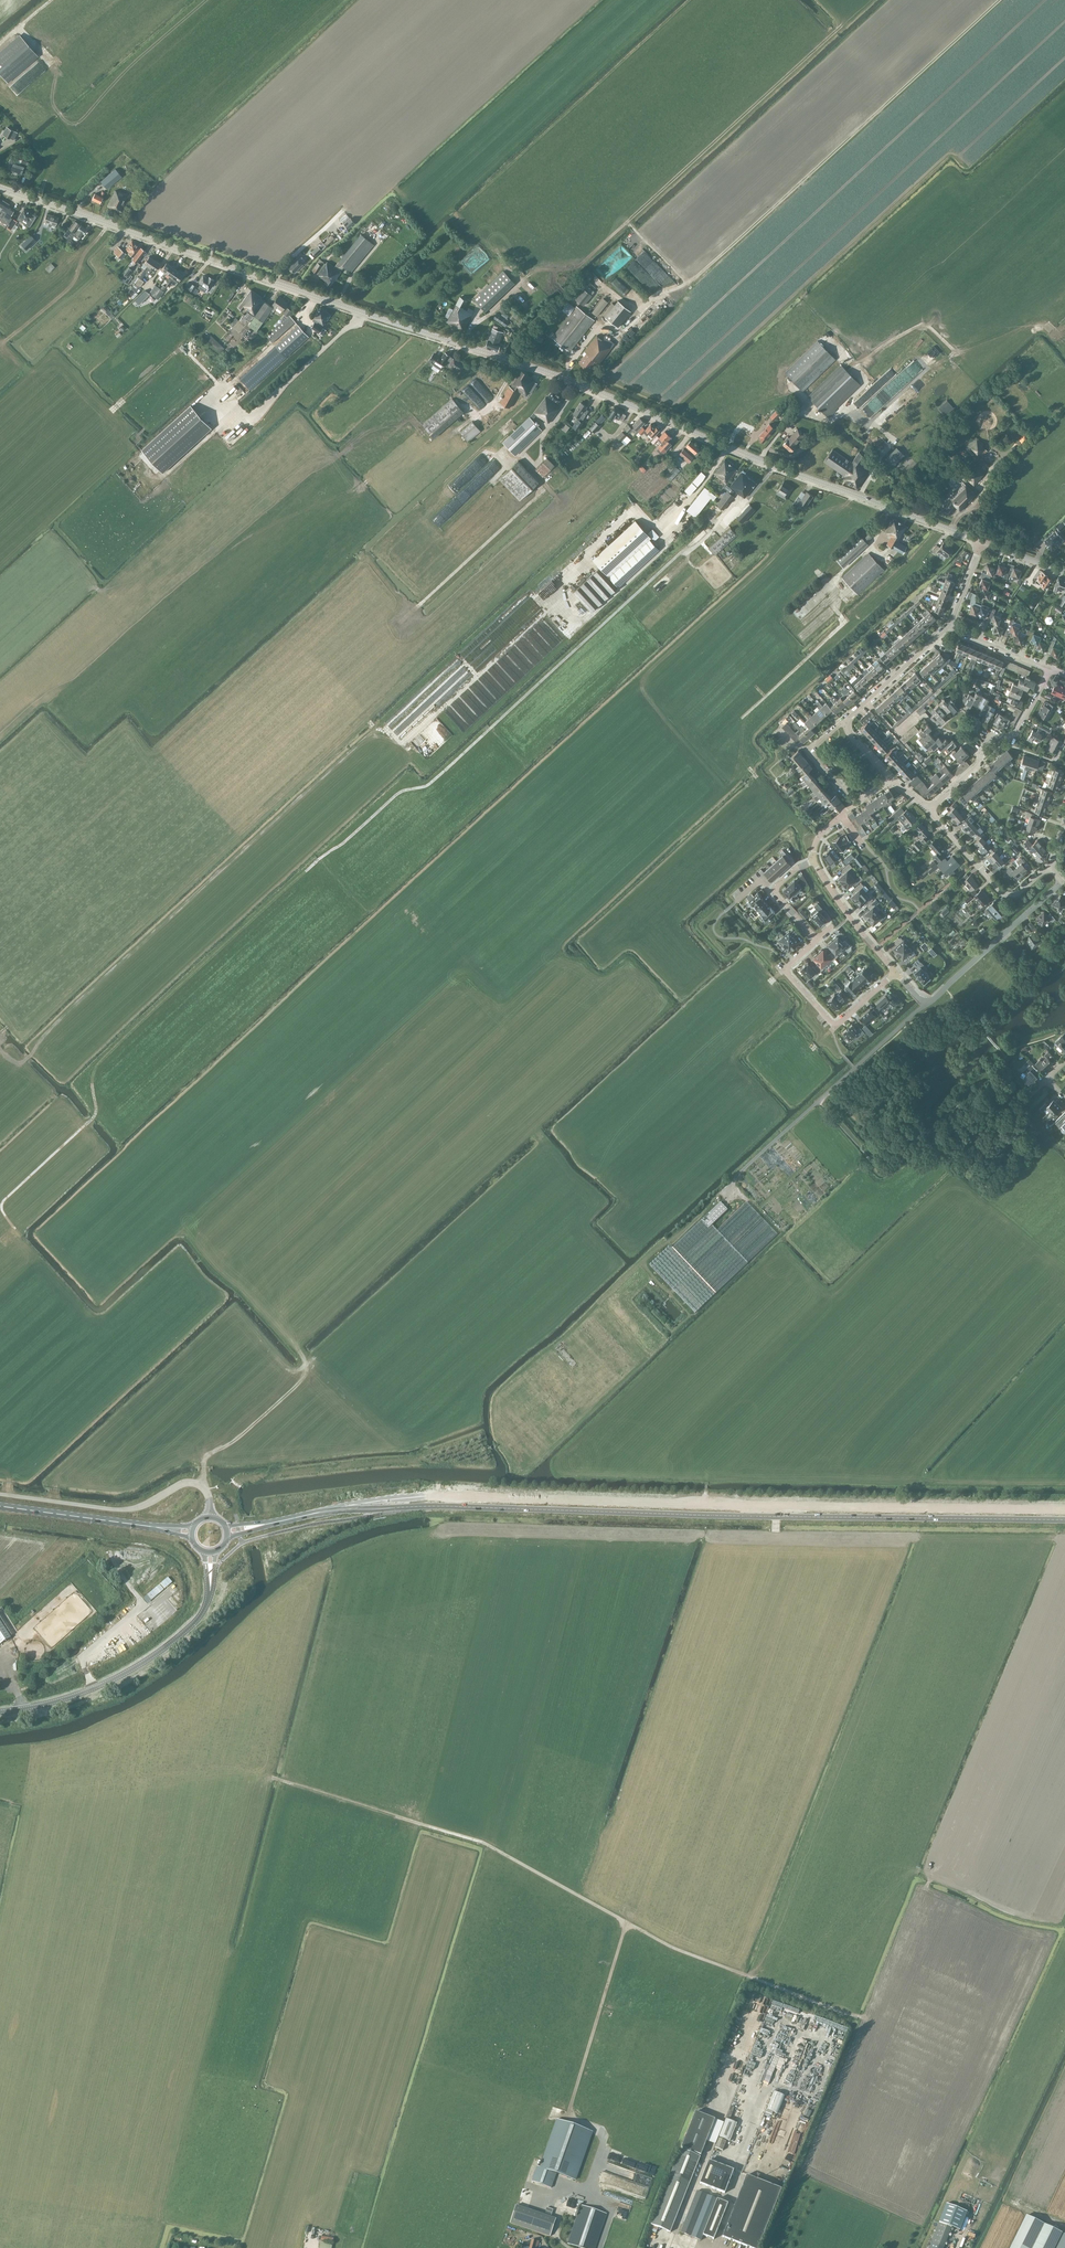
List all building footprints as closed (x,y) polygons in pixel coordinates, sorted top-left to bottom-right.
[(39,56),(19,34),(0,51),(0,74),(8,83),(39,56)] [(14,140),(18,132),(7,127),(3,135),(10,139),(11,138),(14,140)] [(22,174),(24,165),(13,161),(11,170),(22,174)] [(115,178),(110,173),(100,181),(107,189),(118,180),(116,178),(115,178)] [(131,201),(135,192),(131,190),(128,196),(119,191),(119,192),(115,190),(107,207),(123,214),(126,208),(123,206),(126,199),(131,201)] [(100,203),(103,197),(105,193),(102,191),(100,195),(95,193),(92,199),(100,203)] [(7,224),(12,217),(10,216),(13,211),(7,207),(11,201),(4,197),(1,203),(0,202),(0,220),(7,224)] [(29,227),(32,222),(35,216),(32,214),(24,209),(17,219),(29,227)] [(58,217),(47,213),(44,222),(48,223),(47,226),(54,228),(58,217)] [(6,227),(10,230),(11,230),(13,231),(17,226),(15,224),(17,221),(13,218),(6,227)] [(350,218),(344,224),(348,228),(354,223),(350,218)] [(65,240),(69,243),(74,236),(76,234),(75,233),(76,232),(75,231),(80,224),(75,221),(63,235),(67,238),(65,240)] [(76,234),(74,236),(78,240),(80,237),(86,229),(81,225),(77,230),(76,232),(75,233),(76,234)] [(361,234),(338,262),(351,272),(374,245),(361,234)] [(36,241),(31,236),(21,245),(26,250),(36,241)] [(140,245),(139,245),(139,244),(138,244),(138,245),(132,240),(125,249),(128,252),(128,253),(133,257),(133,258),(141,247),(140,247),(141,246),(140,245)] [(322,249),(318,246),(312,252),(316,255),(322,249)] [(117,255),(122,259),(126,254),(121,249),(118,247),(113,252),(117,255)] [(146,251),(141,247),(133,258),(133,257),(131,259),(136,263),(146,251)] [(143,271),(139,277),(141,279),(146,272),(154,260),(149,256),(144,263),(147,266),(143,271)] [(302,263),(305,260),(301,257),(298,260),(297,258),(289,266),(294,272),(303,264),(302,263)] [(155,271),(160,264),(154,260),(146,272),(148,274),(152,269),(155,271)] [(331,287),(341,272),(327,261),(318,274),(319,274),(319,275),(321,276),(320,278),(325,281),(324,282),(331,287)] [(166,274),(172,266),(166,262),(161,270),(161,269),(158,273),(162,276),(161,277),(163,279),(166,274)] [(51,263),(46,269),(50,273),(56,268),(51,263)] [(321,266),(317,263),(312,270),(316,273),(321,266)] [(177,270),(175,268),(175,267),(173,265),(172,266),(166,274),(169,276),(166,281),(169,283),(177,270)] [(486,277),(493,269),(490,267),(482,274),(486,277)] [(128,276),(133,271),(129,268),(124,273),(125,273),(124,275),(126,277),(128,275),(128,276)] [(177,270),(169,283),(166,286),(169,288),(172,284),(174,286),(181,277),(182,276),(184,274),(181,271),(180,271),(180,272),(177,270)] [(641,274),(647,281),(651,277),(645,270),(641,274)] [(485,312),(510,288),(515,283),(503,271),(473,299),(485,312)] [(214,280),(209,276),(208,278),(203,275),(199,282),(200,283),(198,288),(204,292),(207,287),(209,288),(214,280)] [(621,287),(625,280),(620,276),(615,284),(621,287)] [(255,283),(242,301),(238,307),(243,311),(245,308),(255,315),(259,309),(270,293),(255,283)] [(525,286),(533,293),(535,291),(527,283),(525,286)] [(580,286),(578,288),(572,296),(581,304),(590,293),(580,286)] [(164,291),(160,289),(154,297),(158,299),(164,291)] [(593,310),(599,314),(609,298),(603,295),(593,310)] [(265,302),(255,316),(249,312),(246,315),(244,314),(240,320),(248,325),(249,326),(247,325),(246,326),(245,325),(244,326),(245,326),(240,332),(244,336),(251,327),(256,331),(272,310),(274,311),(277,307),(282,311),(287,304),(281,299),(282,298),(279,296),(273,304),(272,306),(265,302)] [(471,312),(467,310),(463,308),(468,301),(460,297),(446,322),(453,325),(453,327),(455,328),(457,327),(463,330),(472,314),(472,313),(471,312)] [(617,327),(630,311),(617,300),(608,312),(605,309),(601,314),(604,317),(617,327)] [(568,302),(562,310),(568,315),(551,337),(570,352),(595,320),(576,306),(575,307),(568,302)] [(103,306),(101,309),(111,317),(113,314),(103,306)] [(311,327),(319,333),(323,335),(327,330),(323,328),(322,327),(331,314),(320,307),(312,318),(315,320),(314,322),(315,322),(311,327)] [(288,308),(284,314),(280,319),(283,321),(266,336),(272,342),(295,322),(289,315),(288,316),(292,311),(288,308)] [(505,327),(509,321),(497,313),(493,319),(505,327)] [(642,325),(640,323),(642,322),(639,318),(627,329),(631,334),(642,325)] [(275,346),(277,348),(286,357),(309,337),(298,325),(275,346)] [(498,345),(503,332),(492,328),(485,346),(498,351),(500,345),(498,345)] [(579,362),(590,371),(597,361),(599,363),(615,343),(604,335),(602,339),(597,335),(584,351),(586,353),(579,362)] [(803,391),(836,359),(817,340),(784,373),(803,391)] [(286,357),(277,348),(241,380),(250,390),(286,357)] [(445,362),(450,355),(444,352),(440,358),(433,353),(429,358),(434,361),(442,367),(445,362)] [(464,365),(453,358),(450,355),(445,362),(449,365),(448,366),(453,369),(452,370),(458,375),(464,365)] [(828,417),(861,385),(841,364),(808,397),(828,417)] [(518,391),(523,394),(526,396),(529,392),(531,393),(537,383),(534,382),(530,380),(531,378),(527,376),(528,374),(520,370),(510,386),(509,385),(500,402),(510,408),(518,391)] [(479,380),(473,384),(481,397),(487,393),(479,380)] [(895,404),(898,404),(902,400),(905,400),(910,396),(910,395),(906,390),(903,389),(911,382),(909,380),(908,381),(908,384),(904,384),(896,391),(896,393),(900,393),(900,394),(889,403),(886,400),(878,407),(878,412),(880,412),(889,404),(894,404),(895,404)] [(232,395),(239,389),(236,386),(230,392),(232,395)] [(557,406),(563,398),(552,390),(548,396),(553,401),(552,402),(545,398),(534,412),(531,416),(533,418),(536,414),(548,423),(560,408),(557,406)] [(464,411),(452,398),(422,425),(434,438),(464,411)] [(945,416),(953,408),(947,400),(938,408),(945,416)] [(588,410),(585,408),(587,406),(581,402),(573,414),(579,418),(582,419),(588,410)] [(212,428),(191,405),(142,449),(163,472),(212,428)] [(626,415),(622,413),(623,411),(615,406),(609,417),(614,420),(615,417),(622,421),(626,415)] [(776,410),(770,417),(774,421),(780,414),(776,410)] [(515,455),(523,447),(542,429),(530,417),(503,443),(515,455)] [(637,430),(645,422),(639,417),(632,425),(631,427),(628,425),(624,429),(622,431),(617,437),(626,445),(631,440),(626,435),(627,435),(626,435),(629,433),(631,430),(635,433),(637,430)] [(577,419),(572,427),(577,430),(579,428),(580,428),(583,423),(577,419)] [(468,442),(480,431),(472,421),(460,432),(468,442)] [(595,422),(589,429),(594,434),(600,427),(595,422)] [(963,441),(975,430),(969,422),(961,430),(962,431),(958,435),(963,441)] [(641,434),(644,432),(647,435),(649,434),(652,437),(659,430),(655,426),(654,427),(650,423),(645,429),(643,427),(638,432),(641,434)] [(763,442),(769,435),(769,434),(775,428),(771,424),(765,431),(764,430),(759,436),(761,437),(759,439),(763,442)] [(797,428),(793,432),(789,437),(788,436),(784,441),(785,442),(783,445),(790,452),(796,446),(795,445),(801,439),(805,434),(797,428)] [(659,437),(658,437),(657,439),(660,441),(661,442),(659,444),(657,447),(660,449),(664,453),(669,447),(671,444),(667,440),(671,437),(665,431),(659,437)] [(653,443),(657,439),(658,437),(659,437),(656,435),(651,441),(653,443)] [(965,448),(978,460),(980,458),(979,457),(980,455),(982,456),(987,451),(985,448),(982,446),(984,444),(976,437),(965,448)] [(692,455),(694,453),(699,448),(690,440),(686,446),(687,446),(685,449),(684,448),(679,454),(688,462),(693,456),(692,455)] [(993,446),(985,454),(991,461),(999,453),(993,446)] [(897,447),(891,453),(886,458),(893,465),(904,454),(897,447)] [(857,489),(869,472),(868,471),(865,469),(865,468),(865,467),(870,459),(859,452),(852,462),(833,449),(823,462),(843,475),(841,478),(857,489)] [(481,469),(454,495),(462,504),(500,468),(484,451),(472,464),(477,469),(479,467),(481,469)] [(543,477),(554,465),(547,458),(535,470),(543,477)] [(724,484),(725,484),(726,485),(726,484),(727,484),(738,470),(724,459),(714,473),(717,475),(716,476),(725,483),(724,484)] [(499,479),(520,500),(539,482),(518,460),(499,479)] [(981,477),(986,471),(978,464),(965,478),(974,486),(982,478),(981,477)] [(671,481),(680,471),(675,466),(666,477),(671,481)] [(691,492),(707,473),(702,468),(685,488),(691,492)] [(745,498),(756,483),(741,471),(730,486),(727,484),(724,488),(727,490),(716,504),(724,510),(734,496),(734,497),(737,493),(740,495),(740,494),(745,498)] [(960,511),(976,494),(955,475),(947,483),(953,488),(955,491),(949,499),(948,498),(940,506),(948,513),(954,505),(960,511)] [(784,481),(776,494),(786,500),(794,487),(784,481)] [(680,492),(686,497),(690,492),(684,487),(680,492)] [(714,494),(704,487),(686,510),(696,518),(714,494)] [(806,491),(801,499),(798,497),(793,504),(797,507),(800,503),(806,507),(813,496),(806,491)] [(756,509),(750,503),(736,517),(742,523),(756,509)] [(902,553),(906,546),(899,542),(908,526),(892,518),(884,532),(888,534),(888,535),(890,537),(886,544),(902,553)] [(659,549),(657,547),(650,539),(651,537),(635,520),(592,559),(609,577),(609,576),(618,587),(659,549)] [(1057,527),(1061,531),(1064,527),(1064,523),(1063,521),(1057,527)] [(730,527),(708,548),(715,555),(728,542),(737,534),(730,527)] [(594,543),(604,534),(601,530),(591,540),(594,543)] [(1047,545),(1046,545),(1052,551),(1060,543),(1061,542),(1057,539),(1060,536),(1055,531),(1044,541),(1045,542),(1044,542),(1047,545)] [(867,542),(872,537),(869,533),(864,538),(867,542)] [(836,559),(844,567),(868,544),(861,536),(836,559)] [(938,550),(947,557),(953,549),(944,542),(940,547),(936,544),(931,551),(935,554),(938,550)] [(841,577),(857,594),(857,595),(884,569),(868,552),(841,577)] [(995,573),(1003,576),(1003,577),(1006,578),(1008,573),(1011,564),(1008,563),(1006,567),(999,564),(995,573)] [(1014,565),(1011,564),(1008,573),(1010,574),(1008,580),(1009,580),(1012,582),(1013,581),(1014,577),(1018,579),(1021,570),(1013,567),(1014,565)] [(982,572),(981,575),(990,578),(991,579),(992,576),(995,568),(987,565),(984,572),(982,572)] [(617,588),(599,568),(573,593),(591,612),(617,588)] [(1046,589),(1052,580),(1047,576),(1047,575),(1041,571),(1036,579),(1035,582),(1039,584),(1040,582),(1042,583),(1040,586),(1046,589)] [(990,578),(981,575),(980,578),(982,579),(978,587),(983,588),(987,590),(990,582),(991,579),(990,578)] [(1058,577),(1053,591),(1056,592),(1058,588),(1064,590),(1064,580),(1058,577)] [(946,578),(943,585),(951,588),(954,582),(946,578)] [(949,594),(951,588),(943,585),(941,591),(949,594)] [(991,591),(987,590),(983,588),(980,596),(988,599),(991,591)] [(947,600),(949,594),(941,591),(938,597),(947,600)] [(947,600),(938,597),(937,601),(930,598),(928,597),(927,600),(929,601),(944,607),(947,600)] [(975,601),(971,599),(969,604),(972,605),(968,613),(976,617),(977,615),(980,608),(973,606),(975,601)] [(942,613),(944,607),(929,601),(928,603),(931,604),(931,605),(935,606),(934,609),(932,609),(931,611),(933,614),(938,615),(939,612),(942,613)] [(989,617),(992,608),(989,607),(988,610),(980,606),(980,608),(977,615),(985,618),(986,616),(989,617)] [(1004,625),(1003,628),(997,625),(1001,617),(993,614),(995,610),(992,608),(989,617),(991,618),(990,622),(995,625),(992,633),(1000,636),(1001,634),(1004,635),(1007,627),(1004,625)] [(927,610),(922,614),(924,617),(930,623),(932,621),(933,622),(935,620),(935,619),(927,610)] [(924,617),(920,621),(925,627),(930,623),(924,617)] [(1011,619),(1007,627),(1004,635),(1007,637),(1008,633),(1016,636),(1017,634),(1018,631),(1020,628),(1012,624),(1014,620),(1013,620),(1014,619),(1013,619),(1013,620),(1011,619)] [(920,632),(925,627),(920,621),(914,626),(920,632)] [(920,632),(914,626),(910,630),(915,636),(920,632)] [(915,636),(910,630),(907,632),(905,630),(903,632),(910,641),(915,636)] [(1027,630),(1025,634),(1018,631),(1017,634),(1016,636),(1013,642),(1021,645),(1024,639),(1027,640),(1031,631),(1027,630)] [(878,634),(880,636),(879,636),(881,638),(882,638),(883,639),(887,635),(886,634),(884,632),(884,631),(880,634),(880,633),(878,634)] [(1039,641),(1041,637),(1033,633),(1034,632),(1031,631),(1027,640),(1030,641),(1030,642),(1037,645),(1039,641)] [(910,641),(903,632),(900,634),(902,637),(900,639),(905,645),(910,641)] [(900,639),(898,637),(893,641),(901,650),(905,645),(900,639)] [(1048,649),(1052,640),(1049,639),(1047,644),(1043,643),(1044,640),(1044,639),(1041,637),(1039,641),(1037,645),(1036,649),(1043,652),(1044,650),(1047,651),(1048,649)] [(1053,637),(1052,640),(1048,649),(1051,650),(1049,655),(1057,658),(1060,650),(1053,647),(1055,641),(1056,639),(1053,637)] [(876,643),(874,640),(868,647),(869,649),(876,643)] [(901,650),(893,641),(891,642),(893,645),(890,648),(896,654),(901,650)] [(959,658),(965,645),(959,643),(955,650),(959,652),(957,657),(959,658)] [(968,656),(971,648),(965,645),(959,658),(962,659),(964,654),(968,656)] [(872,651),(869,649),(868,647),(863,651),(860,648),(859,650),(861,653),(863,655),(868,650),(870,653),(872,651)] [(896,654),(890,648),(885,652),(891,659),(896,654)] [(972,664),(978,651),(971,648),(968,656),(972,657),(970,663),(968,666),(971,667),(972,664)] [(981,661),(984,653),(978,651),(972,664),(974,665),(977,659),(981,661)] [(886,663),(891,659),(885,652),(878,658),(882,663),(884,661),(886,663)] [(934,658),(940,664),(945,660),(939,653),(934,658)] [(985,669),(990,656),(984,653),(981,661),(985,663),(982,668),(985,669)] [(993,666),(997,659),(990,656),(985,669),(987,670),(989,665),(993,666)] [(881,664),(882,663),(878,658),(876,660),(872,664),(880,673),(885,669),(881,664)] [(942,667),(940,664),(934,658),(929,662),(935,669),(937,671),(942,667)] [(997,659),(993,666),(997,668),(995,673),(998,675),(1003,661),(997,659)] [(933,671),(935,669),(929,662),(924,667),(930,673),(933,676),(935,673),(933,671)] [(875,678),(880,673),(872,664),(866,669),(869,671),(875,678)] [(925,678),(930,673),(924,667),(919,671),(925,678)] [(870,682),(875,678),(869,671),(864,676),(870,682)] [(839,672),(833,678),(835,681),(842,675),(839,672)] [(910,677),(915,684),(918,686),(923,681),(915,673),(910,677)] [(865,687),(870,682),(864,676),(862,678),(859,675),(857,677),(859,680),(865,687)] [(1027,677),(1025,676),(1023,681),(1022,683),(1029,686),(1033,687),(1036,682),(1029,680),(1030,678),(1027,677)] [(865,687),(859,680),(857,677),(851,683),(853,686),(855,688),(856,687),(860,691),(865,687)] [(911,688),(915,684),(910,677),(905,682),(911,688)] [(1019,679),(1017,684),(1017,686),(1023,689),(1027,690),(1029,686),(1022,683),(1023,681),(1019,679)] [(906,692),(911,688),(905,682),(900,686),(906,692)] [(1021,694),(1023,689),(1017,686),(1017,684),(1013,682),(1010,689),(1021,694)] [(1055,684),(1051,693),(1064,698),(1064,695),(1064,688),(1055,684)] [(844,686),(842,688),(853,701),(859,696),(853,690),(854,689),(851,686),(848,690),(844,686)] [(901,697),(906,692),(900,686),(895,691),(901,697)] [(853,701),(842,688),(840,690),(843,694),(844,694),(846,696),(843,699),(846,703),(848,706),(853,701)] [(969,707),(971,703),(975,697),(973,696),(975,692),(971,689),(966,697),(965,696),(962,701),(965,702),(964,704),(969,707)] [(1007,696),(1011,698),(1012,698),(1012,696),(1018,699),(1019,699),(1021,700),(1022,697),(1020,696),(1021,694),(1010,689),(1007,696)] [(896,701),(901,697),(895,691),(890,695),(896,701)] [(971,703),(976,706),(982,695),(975,692),(973,696),(975,697),(971,703)] [(891,706),(896,701),(890,695),(885,699),(891,706)] [(976,706),(981,708),(984,702),(986,703),(988,699),(982,695),(976,706)] [(841,708),(832,698),(829,696),(828,697),(830,700),(833,704),(830,707),(832,709),(831,709),(835,713),(841,708)] [(1023,700),(1021,700),(1019,699),(1018,699),(1012,696),(1012,698),(1011,698),(1009,702),(1013,704),(1014,703),(1020,706),(1023,700)] [(846,703),(843,699),(841,697),(837,701),(833,697),(832,698),(841,708),(846,703)] [(886,710),(891,706),(885,699),(880,704),(886,710)] [(947,703),(946,703),(943,699),(938,704),(946,713),(950,709),(945,704),(947,703)] [(951,699),(946,703),(947,703),(945,704),(950,709),(953,713),(957,709),(953,704),(954,702),(951,699)] [(826,714),(831,709),(832,709),(830,707),(826,702),(822,706),(819,702),(817,704),(826,714)] [(979,712),(984,714),(987,709),(989,709),(991,705),(986,703),(984,702),(981,708),(979,712)] [(819,709),(815,712),(821,719),(826,714),(817,704),(815,705),(819,709)] [(881,715),(886,710),(880,704),(875,708),(881,715)] [(905,711),(907,713),(908,715),(913,710),(911,709),(907,704),(904,707),(906,709),(905,711)] [(946,713),(938,704),(933,709),(936,712),(936,713),(937,711),(942,716),(946,713)] [(1037,714),(1042,717),(1042,718),(1047,721),(1053,711),(1055,712),(1057,708),(1050,704),(1048,708),(1044,706),(1041,710),(1040,709),(1037,714)] [(920,716),(925,712),(926,711),(922,706),(916,711),(920,716)] [(994,712),(989,709),(987,709),(984,714),(982,718),(987,721),(987,720),(990,722),(991,720),(992,717),(991,716),(994,712)] [(936,713),(936,712),(932,716),(930,718),(933,721),(937,725),(940,722),(941,723),(945,720),(942,716),(937,711),(936,713)] [(808,712),(807,713),(815,723),(821,719),(815,712),(811,716),(808,712)] [(998,725),(1003,715),(997,712),(995,716),(993,715),(992,717),(991,720),(993,721),(993,722),(998,725)] [(810,728),(815,723),(807,713),(805,715),(808,719),(805,722),(806,724),(808,726),(810,728)] [(870,720),(865,715),(859,720),(864,725),(867,723),(870,720)] [(1007,723),(1008,722),(1009,719),(1003,715),(998,725),(1003,728),(1006,722),(1007,723)] [(864,725),(861,728),(865,733),(876,723),(874,721),(869,725),(867,723),(864,725)] [(870,738),(876,732),(874,730),(878,726),(876,723),(865,733),(870,738)] [(808,726),(806,724),(803,727),(801,726),(800,727),(809,737),(814,732),(810,728),(808,726)] [(917,732),(921,736),(921,735),(923,737),(928,732),(931,729),(927,725),(922,729),(921,728),(918,731),(917,732)] [(1040,725),(1038,729),(1036,732),(1033,730),(1027,740),(1031,742),(1033,739),(1038,742),(1040,738),(1043,739),(1047,733),(1048,734),(1050,731),(1040,725)] [(803,742),(809,737),(800,727),(798,729),(802,732),(798,736),(799,737),(801,740),(803,742)] [(874,743),(885,733),(883,731),(878,735),(876,732),(870,738),(874,743)] [(918,738),(923,744),(932,736),(928,732),(923,737),(921,735),(921,736),(918,738)] [(879,748),(885,742),(883,740),(887,735),(885,733),(874,743),(879,748)] [(1054,734),(1053,737),(1047,748),(1055,752),(1057,748),(1059,749),(1063,742),(1057,739),(1058,738),(1057,736),(1054,734)] [(930,745),(935,740),(932,736),(923,744),(927,749),(930,747),(931,746),(930,745)] [(896,737),(892,740),(887,745),(885,742),(879,748),(883,753),(894,743),(895,743),(898,740),(896,737)] [(936,746),(942,741),(938,737),(935,740),(930,745),(931,746),(930,747),(934,751),(938,748),(936,746)] [(945,738),(942,741),(936,746),(938,748),(941,751),(945,749),(943,747),(949,742),(945,738)] [(952,739),(949,742),(943,747),(945,749),(949,753),(952,750),(951,748),(956,744),(952,739)] [(890,761),(896,755),(894,752),(899,748),(896,745),(885,756),(890,761)] [(956,758),(964,751),(959,745),(955,748),(957,750),(956,751),(955,750),(951,753),(956,758)] [(793,758),(796,762),(803,756),(798,750),(787,759),(789,761),(793,758)] [(1001,756),(1009,765),(1011,767),(1013,765),(1011,763),(1012,762),(1009,759),(1012,756),(1007,750),(1001,756)] [(962,763),(967,768),(969,766),(963,759),(968,755),(964,751),(956,758),(961,764),(962,763)] [(909,752),(905,755),(894,765),(899,770),(905,765),(903,762),(907,758),(911,754),(909,752)] [(894,765),(905,755),(903,753),(898,757),(896,755),(890,761),(894,765)] [(795,768),(797,770),(807,761),(803,756),(796,762),(799,765),(795,768)] [(1006,768),(1009,765),(1001,756),(995,761),(1000,767),(1003,764),(1006,768)] [(1028,770),(1031,758),(1024,756),(1021,763),(1025,764),(1024,769),(1028,770)] [(925,766),(931,760),(928,758),(924,762),(923,761),(922,763),(925,766)] [(1036,768),(1039,761),(1031,758),(1028,770),(1031,771),(1033,767),(1036,768)] [(802,769),(805,772),(805,773),(807,771),(808,771),(812,767),(807,761),(797,770),(798,772),(802,769)] [(997,769),(1000,767),(995,761),(989,766),(991,768),(998,775),(1000,773),(997,769)] [(914,765),(912,763),(907,767),(905,765),(899,770),(903,775),(914,765)] [(919,765),(917,763),(915,764),(914,765),(903,775),(908,780),(914,775),(912,772),(919,765)] [(942,775),(947,780),(953,775),(945,766),(942,768),(945,772),(942,775)] [(1050,767),(1049,770),(1048,770),(1047,773),(1062,778),(1062,776),(1063,772),(1050,767)] [(1000,777),(998,775),(991,768),(985,773),(990,779),(993,777),(996,780),(1000,777)] [(812,776),(808,771),(807,771),(805,773),(805,772),(801,776),(804,780),(800,783),(802,785),(812,776)] [(987,782),(990,779),(985,773),(979,779),(988,788),(991,785),(987,782)] [(1062,778),(1047,773),(1046,776),(1047,777),(1046,779),(1059,783),(1060,779),(1061,779),(1062,778)] [(947,780),(942,775),(939,777),(936,774),(933,776),(941,785),(947,780)] [(935,791),(930,785),(927,788),(917,775),(909,782),(914,787),(915,786),(924,797),(928,794),(929,796),(935,791)] [(807,783),(810,787),(817,782),(812,776),(802,785),(803,787),(807,783)] [(935,791),(941,785),(933,776),(930,779),(933,783),(930,785),(935,791)] [(985,791),(988,788),(979,779),(973,784),(979,790),(982,787),(985,791)] [(1058,787),(1059,783),(1046,779),(1045,782),(1049,783),(1048,786),(1058,789),(1059,787),(1058,787)] [(811,796),(822,787),(817,782),(810,787),(814,791),(810,794),(811,796)] [(976,792),(979,790),(973,784),(968,789),(976,798),(979,796),(976,792)] [(820,798),(826,793),(822,787),(811,796),(813,798),(814,797),(817,801),(820,798)] [(1040,794),(1051,798),(1051,796),(1050,796),(1052,792),(1038,787),(1038,790),(1041,791),(1040,794)] [(889,789),(883,793),(890,804),(892,803),(889,799),(893,796),(889,789)] [(973,801),(976,798),(968,789),(962,794),(967,800),(970,797),(973,801)] [(831,798),(826,793),(820,798),(823,802),(819,805),(821,807),(827,802),(829,800),(831,798)] [(877,797),(881,804),(886,802),(888,806),(890,805),(883,793),(877,797)] [(835,794),(831,798),(829,800),(827,802),(830,805),(828,807),(830,809),(840,800),(835,794)] [(1050,800),(1051,798),(1040,794),(1039,797),(1035,796),(1034,799),(1048,803),(1049,800),(1050,800)] [(877,807),(881,804),(877,797),(871,801),(878,812),(880,811),(877,807)] [(1047,808),(1048,803),(1034,799),(1034,801),(1037,803),(1036,806),(1047,809),(1047,808)] [(845,805),(840,800),(830,809),(831,810),(835,807),(838,811),(845,805)] [(864,805),(866,808),(867,808),(869,812),(870,812),(873,809),(876,814),(878,812),(871,801),(864,805)] [(947,814),(951,819),(959,812),(956,809),(959,807),(955,803),(949,807),(952,810),(947,814)] [(1046,812),(1047,809),(1036,806),(1035,809),(1031,808),(1030,811),(1044,815),(1045,811),(1046,812)] [(871,815),(870,812),(869,812),(867,808),(866,808),(861,812),(868,823),(870,822),(867,818),(871,815)] [(895,812),(887,819),(892,824),(898,819),(903,825),(903,826),(901,827),(901,829),(903,832),(909,826),(908,826),(916,819),(912,815),(912,816),(906,810),(904,811),(899,816),(895,812)] [(963,822),(962,823),(964,825),(962,828),(961,829),(964,832),(965,832),(966,831),(967,832),(974,825),(971,822),(974,820),(972,817),(976,813),(974,811),(968,817),(965,820),(963,822)] [(866,824),(868,823),(861,812),(854,816),(856,818),(858,821),(859,823),(863,820),(866,824)] [(968,817),(964,813),(962,816),(959,812),(951,819),(955,824),(960,819),(963,822),(965,820),(968,817)] [(1029,819),(1028,823),(1037,826),(1039,819),(1033,817),(1034,814),(1027,812),(1026,817),(1029,819)] [(977,822),(974,825),(967,832),(968,833),(967,834),(969,837),(970,837),(971,837),(973,835),(975,838),(977,836),(978,835),(979,835),(982,832),(984,830),(977,822)] [(915,828),(918,832),(915,833),(918,836),(920,835),(923,838),(920,840),(923,843),(929,838),(926,835),(930,832),(926,828),(925,829),(920,823),(915,828)] [(1035,832),(1037,826),(1028,823),(1026,826),(1023,825),(1021,831),(1028,833),(1029,830),(1035,832)] [(986,837),(982,832),(979,835),(978,835),(977,836),(979,839),(974,843),(978,848),(986,842),(983,839),(986,837)] [(839,837),(833,842),(840,851),(846,846),(845,845),(850,841),(846,835),(841,839),(839,837)] [(943,849),(935,840),(929,845),(936,853),(933,856),(938,861),(944,856),(940,852),(943,849)] [(1022,844),(1025,847),(1028,851),(1031,849),(1034,852),(1041,845),(1037,840),(1032,845),(1027,840),(1022,844)] [(913,845),(918,850),(922,846),(916,841),(913,845)] [(988,845),(986,842),(978,848),(982,853),(988,848),(990,851),(995,846),(991,842),(988,845)] [(1046,850),(1041,845),(1034,852),(1032,854),(1034,857),(1037,861),(1043,857),(1041,855),(1046,850)] [(991,863),(999,856),(996,853),(999,851),(995,846),(990,851),(992,853),(987,858),(991,863)] [(788,861),(791,859),(783,850),(780,852),(783,855),(776,861),(783,869),(790,863),(788,861)] [(823,855),(822,856),(823,856),(829,865),(830,865),(836,860),(836,859),(838,857),(833,850),(831,852),(829,850),(829,851),(823,855)] [(952,870),(959,864),(952,856),(947,861),(944,858),(937,865),(935,864),(928,871),(930,874),(938,866),(946,875),(949,873),(951,876),(955,873),(952,870)] [(999,856),(991,863),(996,868),(1001,863),(1003,866),(1008,861),(1004,857),(1002,859),(999,856)] [(1016,867),(1023,875),(1028,871),(1023,866),(1026,863),(1021,858),(1016,862),(1019,865),(1016,867)] [(783,869),(776,861),(770,866),(777,875),(783,869)] [(842,882),(843,883),(851,875),(847,871),(853,866),(850,863),(842,871),(844,873),(839,878),(839,879),(839,880),(841,883),(842,882)] [(759,872),(766,880),(769,878),(771,880),(777,875),(770,866),(764,872),(761,869),(759,872)] [(1023,875),(1016,867),(1013,870),(1011,867),(1006,871),(1011,877),(1013,874),(1018,879),(1023,875)] [(962,882),(970,891),(967,894),(969,895),(972,892),(971,891),(978,884),(972,878),(973,878),(970,875),(968,876),(966,874),(960,879),(962,882)] [(855,880),(851,875),(843,883),(843,884),(845,887),(846,887),(847,888),(853,883),(855,885),(863,878),(861,875),(855,880)] [(794,880),(784,890),(789,896),(793,892),(796,895),(800,890),(798,888),(800,886),(794,880)] [(851,897),(855,901),(867,891),(863,886),(865,884),(863,881),(854,889),(857,892),(851,897)] [(889,899),(893,897),(886,887),(883,889),(889,899)] [(981,890),(974,896),(983,906),(980,909),(982,911),(988,905),(985,903),(989,900),(984,895),(985,894),(981,890)] [(867,891),(855,901),(859,906),(865,901),(867,904),(873,899),(870,896),(868,898),(864,894),(867,891)] [(751,907),(753,905),(762,898),(757,892),(753,897),(751,895),(749,897),(750,899),(747,902),(751,907)] [(766,902),(762,898),(753,905),(757,910),(766,902)] [(1052,905),(1058,911),(1064,905),(1064,904),(1060,898),(1052,905)] [(868,918),(869,919),(880,909),(876,904),(879,902),(876,899),(868,907),(870,909),(865,914),(865,915),(865,916),(867,919),(868,918)] [(761,914),(770,907),(766,902),(757,910),(761,914)] [(993,902),(984,911),(987,914),(989,912),(995,919),(1003,912),(996,904),(995,905),(993,902)] [(823,910),(817,903),(814,906),(816,908),(810,913),(812,915),(811,916),(820,926),(827,920),(820,912),(823,910)] [(770,906),(770,907),(761,914),(766,919),(764,921),(767,924),(770,921),(769,920),(772,918),(770,916),(775,912),(770,906)] [(862,906),(858,910),(861,914),(866,911),(862,906)] [(946,907),(941,912),(945,917),(951,912),(946,907)] [(880,909),(869,919),(869,920),(868,920),(871,923),(872,923),(873,924),(878,919),(881,921),(886,917),(883,914),(881,916),(877,912),(880,909)] [(1052,921),(1055,919),(1050,913),(1047,916),(1044,912),(1036,919),(1041,925),(1049,918),(1052,921)] [(790,932),(789,931),(784,936),(794,947),(796,946),(795,945),(799,942),(795,938),(798,935),(793,929),(790,932)] [(1034,934),(1028,939),(1029,946),(1036,947),(1040,944),(1039,936),(1034,934)] [(792,949),(794,947),(784,936),(779,941),(776,944),(782,950),(785,947),(788,951),(792,948),(792,949)] [(837,937),(836,937),(833,940),(833,941),(842,952),(850,945),(845,940),(843,942),(837,936),(837,937)] [(897,955),(909,945),(904,940),(903,940),(901,937),(895,943),(897,946),(893,949),(896,953),(896,954),(897,955)] [(840,949),(833,941),(832,941),(832,940),(828,943),(829,944),(828,945),(833,950),(830,953),(835,958),(838,955),(836,953),(840,949)] [(909,945),(897,955),(899,957),(899,956),(903,960),(907,956),(909,959),(915,954),(913,951),(913,950),(909,945)] [(832,961),(835,958),(830,953),(828,955),(823,950),(822,950),(821,950),(818,953),(819,953),(818,954),(826,962),(830,958),(832,961)] [(821,966),(826,962),(818,954),(817,954),(814,956),(814,957),(813,958),(819,964),(816,966),(820,971),(823,969),(821,966)] [(924,970),(921,967),(920,966),(918,964),(921,962),(918,959),(913,964),(915,966),(916,966),(918,968),(914,972),(914,973),(917,976),(918,977),(919,978),(920,979),(923,983),(924,983),(930,977),(924,970)] [(814,966),(812,968),(808,963),(806,965),(805,965),(802,968),(800,970),(804,975),(806,973),(810,977),(815,972),(817,974),(820,972),(814,966)] [(859,972),(859,973),(867,981),(872,977),(870,975),(873,972),(867,966),(864,968),(859,972)] [(859,973),(855,977),(862,985),(867,981),(859,973)] [(858,989),(862,985),(855,977),(850,981),(858,989)] [(837,988),(841,984),(837,980),(833,984),(837,988)] [(850,981),(850,980),(845,985),(846,987),(844,988),(847,991),(849,989),(853,994),(858,989),(850,981)] [(841,1002),(847,997),(841,991),(836,996),(834,994),(828,1000),(836,1009),(842,1003),(841,1002)] [(885,996),(876,1004),(882,1010),(882,1009),(884,1012),(893,1004),(894,1005),(898,1002),(896,1001),(892,997),(889,993),(886,996),(885,996)] [(871,1011),(870,1010),(861,1017),(867,1024),(878,1014),(874,1009),(871,1011)] [(861,1035),(864,1032),(859,1027),(856,1030),(852,1025),(849,1028),(848,1028),(847,1030),(847,1029),(846,1030),(843,1033),(850,1040),(850,1041),(850,1040),(859,1033),(861,1035)] [(1058,1039),(1058,1040),(1056,1042),(1064,1052),(1064,1033),(1058,1039)] [(1040,1059),(1035,1064),(1040,1070),(1041,1071),(1044,1068),(1045,1070),(1053,1062),(1052,1062),(1055,1058),(1048,1051),(1045,1055),(1047,1057),(1043,1062),(1040,1059)] [(1030,1070),(1023,1077),(1031,1085),(1035,1081),(1035,1080),(1034,1078),(1036,1076),(1036,1077),(1039,1074),(1037,1072),(1040,1070),(1035,1064),(1030,1059),(1027,1061),(1030,1064),(1027,1067),(1030,1070)] [(1050,1111),(1057,1104),(1053,1100),(1048,1105),(1045,1103),(1039,1109),(1042,1111),(1046,1107),(1050,1111)] [(1051,1122),(1058,1116),(1056,1113),(1061,1108),(1057,1104),(1050,1111),(1052,1113),(1050,1117),(1051,1118),(1049,1119),(1051,1122)] [(1056,1121),(1057,1122),(1056,1123),(1061,1128),(1061,1129),(1064,1129),(1064,1112),(1056,1121)] [(826,1141),(827,1126),(821,1126),(820,1129),(819,1129),(819,1131),(823,1131),(822,1141),(826,1141)] [(746,1203),(717,1231),(712,1226),(728,1211),(721,1203),(672,1249),(670,1247),(650,1266),(695,1313),(747,1263),(777,1235),(746,1203)] [(0,1621),(0,1645),(10,1638),(0,1621)] [(730,2028),(737,2034),(739,2032),(733,2025),(730,2028)] [(683,2148),(683,2150),(681,2149),(651,2225),(670,2232),(700,2157),(699,2156),(700,2155),(701,2155),(715,2120),(696,2112),(682,2148),(683,2148)] [(532,2181),(551,2188),(556,2173),(575,2180),(592,2132),(557,2119),(540,2167),(537,2166),(532,2181)] [(731,2141),(738,2124),(726,2119),(719,2137),(731,2141)] [(719,2138),(715,2147),(723,2151),(727,2141),(719,2138)] [(700,2183),(725,2193),(734,2170),(709,2160),(700,2183)] [(631,2171),(618,2167),(616,2174),(626,2178),(627,2176),(629,2177),(631,2171)] [(772,2185),(747,2175),(723,2237),(750,2247),(759,2247),(782,2189),(772,2185)] [(683,2227),(681,2232),(701,2240),(703,2235),(714,2240),(728,2204),(718,2199),(710,2196),(697,2191),(684,2223),(684,2222),(682,2226),(683,2227)] [(946,2204),(939,2222),(952,2227),(960,2230),(967,2212),(946,2204)] [(516,2205),(510,2223),(550,2236),(556,2219),(516,2205)] [(607,2214),(581,2205),(568,2244),(581,2247),(595,2247),(607,2214)] [(1011,2247),(1064,2247),(1064,2234),(1063,2233),(1045,2224),(1027,2215),(1011,2247)] [(931,2243),(929,2247),(944,2247),(952,2227),(939,2222),(931,2243)] [(508,2226),(504,2237),(523,2243),(527,2233),(508,2226)] [(539,2241),(532,2239),(529,2247),(538,2247),(539,2241)]
